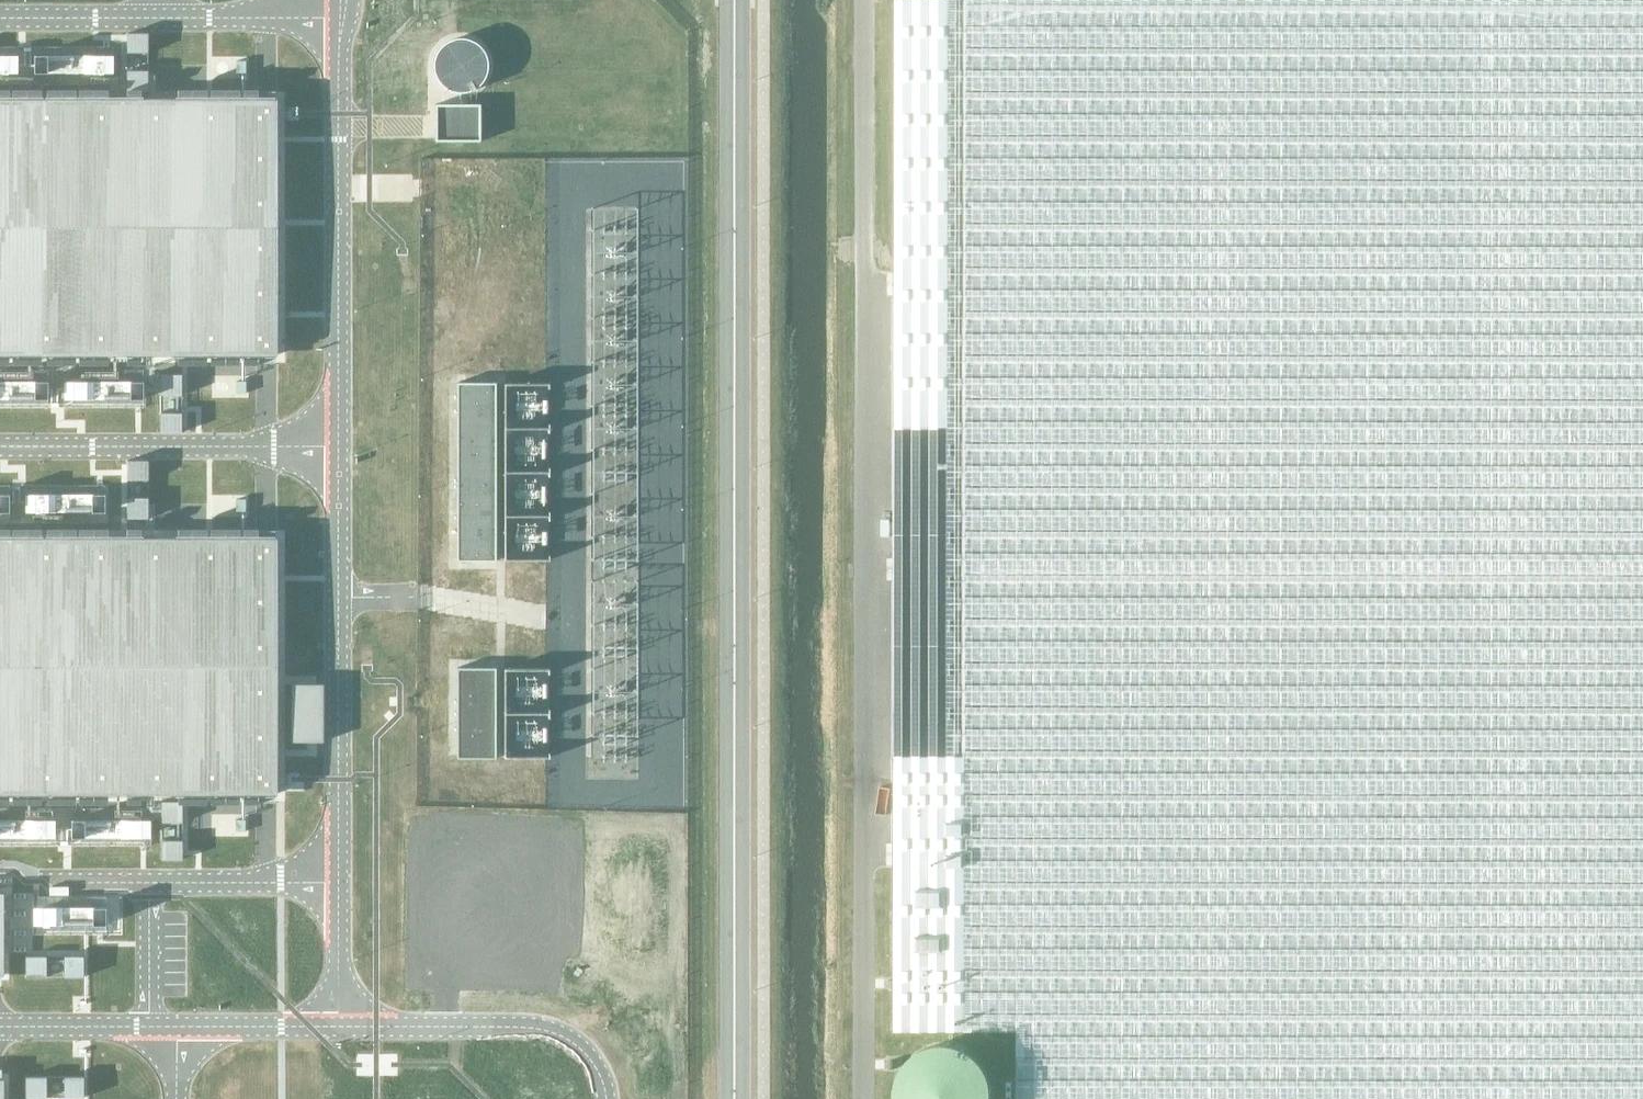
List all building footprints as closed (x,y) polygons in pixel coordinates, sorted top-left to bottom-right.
[(1017,1098),(1642,1098),(1642,0),(1552,0),(896,0),(895,1030),(1017,1030),(1017,1098)] [(448,26),(410,56),(440,94),(478,64),(448,26)] [(128,50),(149,50),(149,31),(128,31),(128,50)] [(96,70),(96,50),(17,49),(16,68),(96,70)] [(129,86),(150,87),(150,67),(130,67),(129,86)] [(277,354),(277,100),(0,100),(0,354),(277,354)] [(477,111),(435,110),(435,144),(477,144),(477,111)] [(143,390),(165,391),(165,369),(144,368),(143,390)] [(166,390),(187,390),(187,371),(166,371),(166,390)] [(198,374),(198,394),(234,393),(233,379),(222,379),(221,373),(198,374)] [(45,395),(85,394),(85,403),(127,403),(126,374),(45,375),(45,395)] [(237,392),(247,392),(247,379),(237,379),(237,392)] [(459,383),(459,561),(496,561),(496,383),(459,383)] [(505,561),(549,561),(549,383),(505,383),(505,561)] [(165,430),(185,430),(185,411),(165,411),(165,430)] [(129,478),(150,478),(150,459),(129,459),(129,478)] [(61,505),(88,506),(88,491),(62,490),(61,505)] [(130,513),(151,513),(151,494),(130,494),(130,513)] [(198,513),(219,512),(219,497),(197,498),(198,513)] [(236,511),(246,511),(246,498),(236,498),(236,511)] [(277,793),(277,538),(0,538),(0,793),(277,793)] [(496,669),(459,669),(459,759),(496,759),(496,669)] [(549,669),(505,669),(505,759),(549,759),(549,669)] [(580,758),(594,755),(591,739),(576,742),(580,758)] [(237,833),(236,818),(222,818),(221,811),(198,811),(199,834),(237,833)] [(95,925),(96,902),(15,899),(14,923),(95,925)] [(606,926),(632,927),(633,915),(606,914),(606,926)] [(67,974),(67,950),(8,951),(9,975),(67,974)] [(994,1096),(995,1092),(994,1088),(994,1084),(993,1080),(992,1076),(990,1072),(988,1068),(986,1065),(983,1061),(980,1058),(977,1055),(974,1053),(970,1050),(967,1049),(963,1047),(959,1046),(955,1045),(950,1044),(946,1044),(942,1044),(938,1045),(934,1046),(930,1047),(926,1049),(922,1050),(919,1053),(915,1055),(912,1058),(909,1061),(907,1065),(904,1068),(903,1072),(901,1076),(900,1080),(899,1084),(898,1088),(898,1092),(898,1096),(899,1098),(994,1098),(994,1096)] [(8,1071),(7,1096),(30,1097),(31,1072),(8,1071)] [(68,1072),(45,1071),(44,1083),(38,1082),(38,1098),(68,1098),(68,1072)] [(106,1080),(77,1079),(77,1098),(105,1098),(106,1080)]
